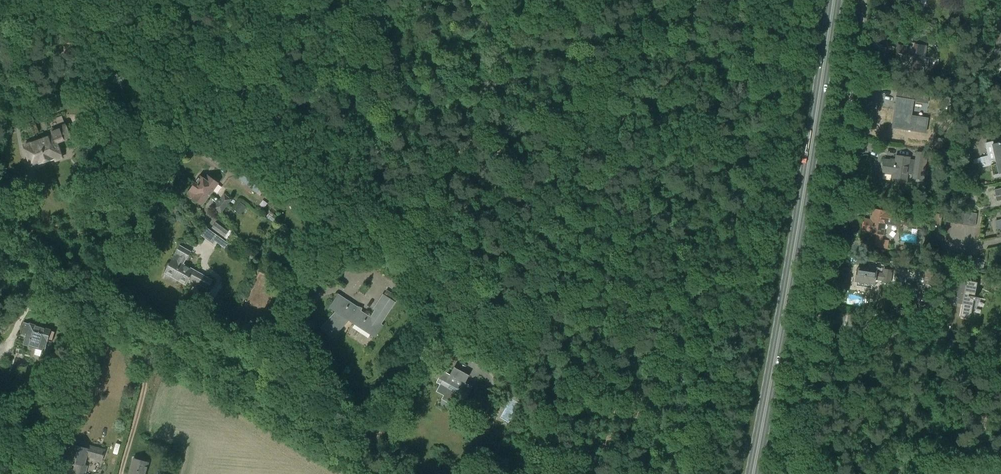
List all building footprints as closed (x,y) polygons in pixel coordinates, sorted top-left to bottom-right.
[(912,72),(922,73),(923,68),(924,68),(924,67),(923,66),(925,47),(915,46),(915,47),(911,47),(911,46),(910,46),(909,48),(898,46),(896,61),(913,63),(912,72)] [(894,122),(910,124),(912,112),(909,111),(911,100),(914,101),(914,100),(928,102),(929,96),(898,91),(897,97),(896,97),(896,98),(897,98),(894,122)] [(1,109),(6,130),(16,128),(11,108),(1,109)] [(54,136),(40,141),(46,160),(55,157),(55,160),(62,158),(56,143),(69,139),(65,127),(52,132),(54,136)] [(941,150),(943,141),(934,140),(932,149),(941,150)] [(46,160),(40,141),(25,147),(33,169),(39,167),(37,163),(46,160)] [(981,162),(1000,158),(1000,143),(993,145),(992,142),(985,144),(988,156),(980,158),(981,162)] [(896,156),(895,161),(884,159),(882,173),(892,175),(891,181),(906,183),(907,175),(913,176),(913,179),(924,181),(927,154),(917,152),(915,160),(910,160),(910,158),(896,156)] [(981,162),(981,163),(982,167),(990,165),(993,179),(1000,177),(1000,158),(981,162)] [(235,176),(256,193),(265,183),(253,173),(252,174),(243,166),(235,176)] [(199,178),(195,183),(210,195),(218,184),(208,176),(203,182),(199,178)] [(210,195),(195,183),(189,191),(187,195),(202,206),(210,195)] [(226,206),(232,199),(224,193),(218,200),(226,206)] [(226,206),(218,201),(213,208),(221,213),(226,206)] [(240,202),(235,210),(241,215),(247,206),(240,202)] [(877,234),(875,246),(887,248),(888,241),(882,240),(882,235),(883,235),(885,224),(904,227),(905,222),(906,222),(906,220),(905,220),(906,216),(887,213),(887,212),(873,209),(872,220),(865,219),(863,231),(870,232),(869,233),(877,234)] [(953,210),(948,209),(945,222),(951,223),(953,210)] [(965,212),(959,211),(957,223),(963,224),(965,212)] [(977,213),(971,212),(969,225),(975,226),(977,213)] [(934,225),(940,226),(942,214),(936,213),(934,225)] [(216,222),(212,228),(225,237),(229,231),(216,222)] [(210,229),(201,241),(214,250),(222,239),(210,229)] [(194,280),(193,280),(207,288),(212,280),(183,264),(186,258),(187,259),(190,252),(179,246),(175,254),(176,254),(173,259),(172,259),(165,273),(186,285),(190,277),(194,280)] [(855,281),(856,281),(856,286),(864,287),(864,283),(874,284),(875,279),(882,280),(882,282),(890,283),(892,270),(884,269),(883,274),(876,273),(876,271),(857,268),(855,281)] [(924,284),(935,286),(937,270),(926,269),(924,284)] [(953,290),(951,300),(962,302),(959,316),(970,318),(973,300),(975,301),(977,297),(975,292),(977,282),(966,280),(965,284),(963,284),(962,284),(960,284),(958,284),(958,285),(956,285),(955,287),(954,288),(954,289),(953,290)] [(360,311),(361,308),(356,306),(338,295),(330,307),(337,311),(321,328),(332,336),(348,319),(375,336),(382,326),(380,324),(394,302),(383,295),(374,308),(376,309),(370,318),(360,311)] [(24,343),(44,349),(46,340),(52,342),(54,332),(49,330),(30,324),(30,325),(23,323),(20,333),(27,335),(24,343)] [(441,399),(449,403),(451,399),(458,403),(462,397),(466,399),(472,386),(465,383),(469,375),(454,367),(450,374),(442,370),(436,382),(440,384),(436,391),(443,395),(441,399)] [(74,471),(66,469),(64,473),(84,473),(86,466),(84,465),(87,456),(102,460),(104,450),(89,446),(88,449),(72,445),(68,461),(76,463),(74,471)] [(148,463),(133,459),(129,473),(145,473),(148,463)]
